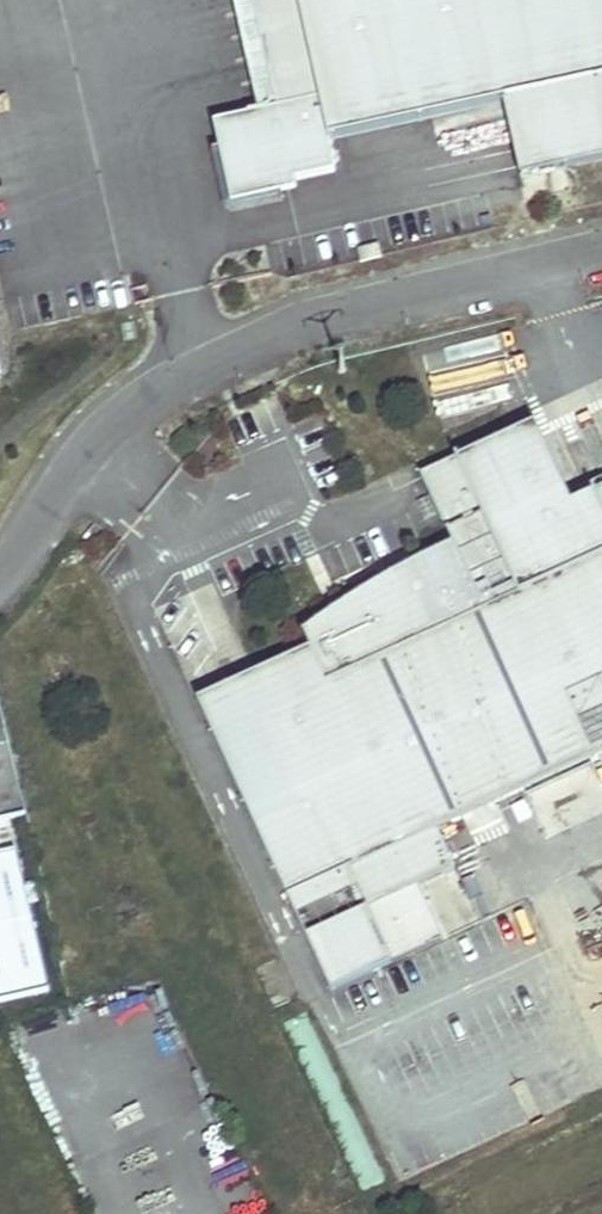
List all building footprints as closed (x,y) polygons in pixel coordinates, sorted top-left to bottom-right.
[(223,124),(239,195),(335,173),(328,143),(504,103),(546,93),(562,167),(601,158),(601,0),(251,0),(277,112),(223,124)] [(504,103),(521,180),(563,170),(562,167),(546,93),(504,103)] [(26,816),(0,704),(0,822),(26,816)] [(12,849),(0,852),(0,998),(46,987),(12,849)]
